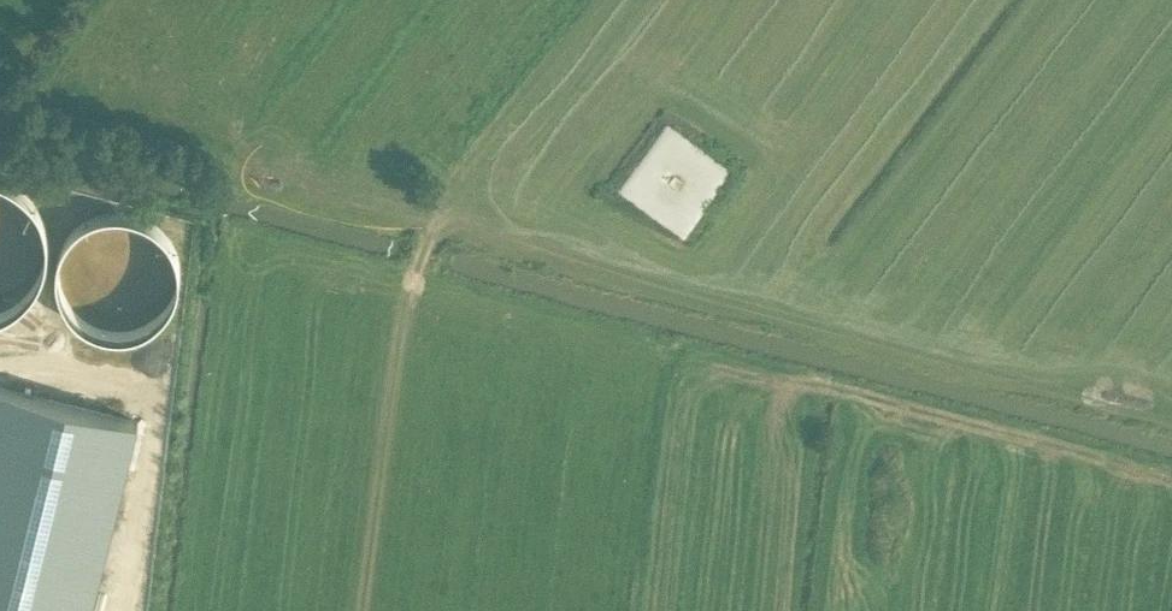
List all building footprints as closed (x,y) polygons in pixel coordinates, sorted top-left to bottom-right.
[(11,326),(24,321),(36,314),(46,304),(54,293),(60,280),(64,267),(65,253),(63,239),(59,226),(53,214),(44,203),(34,194),(22,186),(9,182),(0,180),(0,328),(11,326)] [(68,276),(66,287),(66,298),(68,309),(73,320),(79,329),(86,337),(95,344),(105,348),(116,351),(127,352),(138,351),(149,348),(159,343),(168,336),(175,327),(181,318),(185,307),(187,296),(186,285),(184,274),(180,264),(174,254),(166,246),(157,240),(147,235),(136,232),(125,231),(114,233),(103,236),(93,241),(85,248),(77,256),(72,266),(68,276)] [(138,415),(0,383),(0,610),(94,610),(138,415)]
